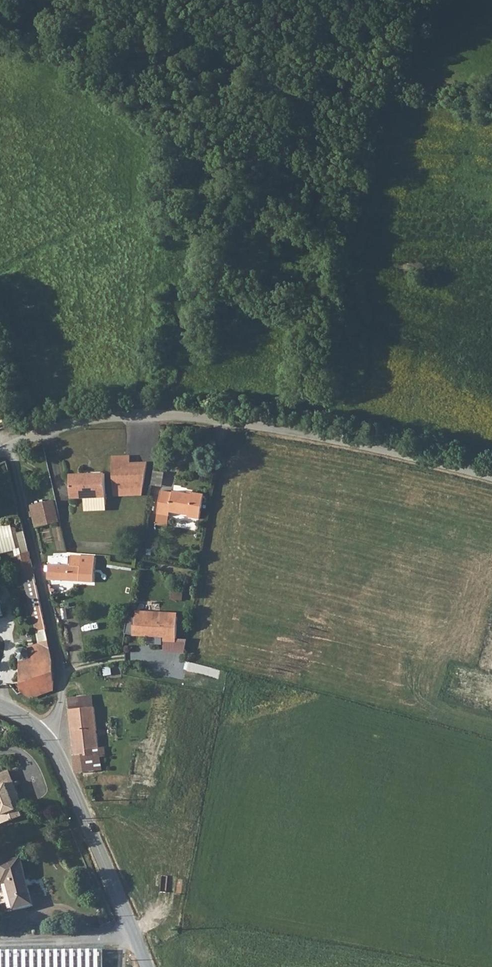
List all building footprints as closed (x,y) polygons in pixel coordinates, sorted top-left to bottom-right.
[(129,458),(111,460),(113,498),(141,496),(147,465),(130,466),(129,458)] [(93,476),(92,478),(75,478),(80,500),(86,500),(87,513),(108,513),(106,475),(93,476)] [(80,500),(75,478),(71,478),(72,501),(80,500)] [(188,496),(159,492),(154,515),(166,517),(167,513),(184,516),(188,519),(197,520),(202,496),(190,494),(188,496)] [(58,521),(52,500),(44,502),(50,524),(58,521)] [(50,524),(44,502),(32,506),(37,527),(50,524)] [(0,529),(0,554),(14,552),(10,527),(0,529)] [(29,553),(25,535),(16,537),(18,554),(29,553)] [(29,555),(12,559),(14,570),(31,566),(29,555)] [(95,581),(96,558),(94,558),(83,557),(82,566),(70,564),(69,579),(95,581)] [(60,563),(49,562),(48,578),(61,579),(60,563)] [(69,579),(70,564),(60,563),(61,579),(69,579)] [(46,634),(31,566),(14,570),(18,585),(23,585),(35,636),(46,634)] [(176,589),(174,597),(181,598),(183,591),(176,589)] [(142,634),(142,633),(163,634),(162,640),(175,640),(175,637),(176,615),(170,615),(170,611),(135,609),(135,616),(126,614),(123,631),(132,633),(142,634)] [(53,669),(46,634),(35,636),(37,649),(17,654),(13,657),(17,686),(24,695),(28,694),(53,685),(53,669)] [(175,637),(175,640),(162,640),(162,650),(182,651),(185,637),(175,637)] [(113,674),(111,665),(101,667),(103,676),(113,674)] [(53,693),(53,685),(28,694),(32,702),(53,693)] [(103,747),(98,747),(92,708),(85,708),(81,690),(65,692),(66,706),(72,745),(70,747),(71,759),(74,773),(80,772),(82,783),(93,781),(92,770),(101,769),(99,757),(104,756),(103,747)] [(135,774),(156,776),(158,753),(137,751),(135,774)] [(0,774),(0,810),(2,813),(0,814),(0,819),(2,824),(23,816),(16,801),(13,802),(11,798),(18,795),(12,781),(10,782),(6,772),(0,774)] [(0,870),(0,885),(1,889),(6,888),(13,915),(32,910),(20,865),(0,870)] [(0,954),(0,966),(100,966),(99,953),(0,954)]
